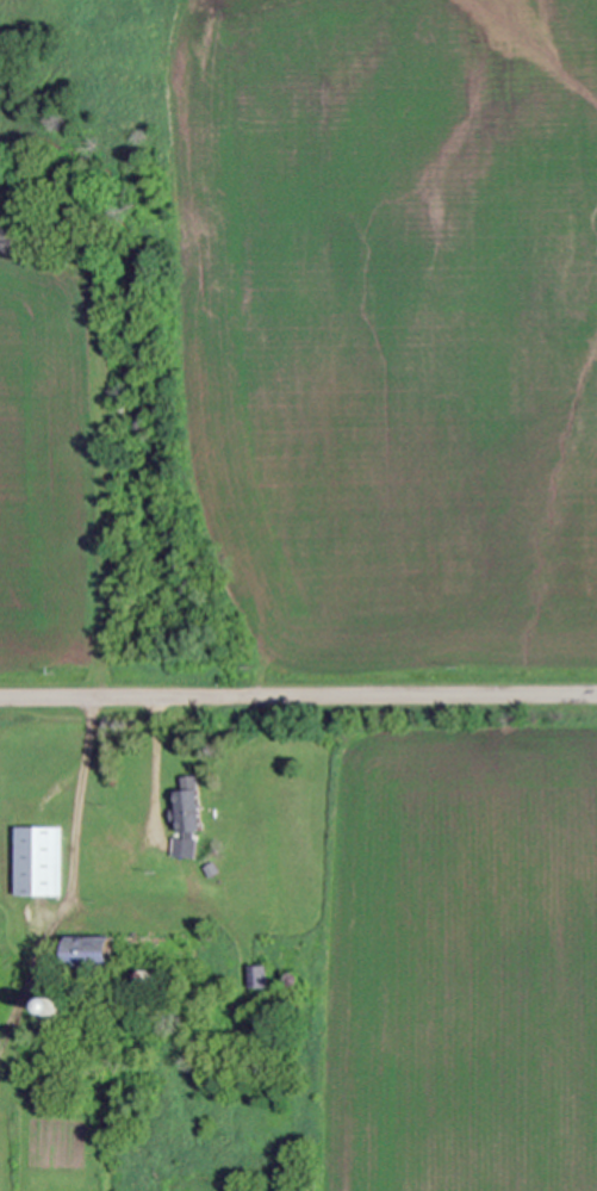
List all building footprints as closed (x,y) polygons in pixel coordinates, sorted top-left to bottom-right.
[(198,776),(203,832),(193,832),(193,839),(195,839),(194,857),(172,856),(173,838),(185,838),(185,835),(178,835),(178,824),(170,824),(169,809),(178,809),(175,792),(182,792),(181,777),(198,776)] [(60,827),(60,895),(14,895),(15,827),(60,827)] [(213,861),(219,870),(210,877),(204,868),(213,861)] [(261,880),(260,893),(238,892),(238,879),(261,880)] [(64,966),(64,936),(112,936),(112,966),(64,966)] [(248,988),(248,966),(266,966),(266,988),(248,988)] [(148,985),(147,985),(145,985),(145,984),(144,984),(144,982),(143,981),(143,980),(143,979),(143,978),(143,976),(144,975),(145,974),(147,974),(147,973),(148,973),(149,973),(150,973),(150,974),(151,974),(153,974),(153,975),(154,975),(154,976),(154,978),(154,979),(155,979),(154,980),(154,981),(154,982),(153,982),(153,984),(151,984),(151,985),(150,985),(149,985),(148,985)] [(292,974),(293,974),(294,974),(296,975),(297,975),(297,976),(298,976),(298,978),(298,979),(299,980),(299,981),(299,982),(298,982),(298,984),(298,985),(297,985),(297,986),(296,986),(296,987),(294,987),(293,987),(292,987),(291,987),(290,987),(288,987),(288,986),(287,986),(287,985),(286,985),(286,984),(285,982),(285,981),(285,980),(285,979),(286,978),(286,976),(287,976),(287,975),(288,975),(288,974),(290,974),(291,974),(292,974)] [(56,998),(57,998),(58,998),(60,998),(60,999),(61,999),(62,999),(62,1000),(63,1000),(63,1001),(64,1001),(64,1003),(64,1004),(66,1005),(66,1006),(66,1007),(66,1009),(66,1010),(64,1010),(64,1011),(63,1012),(63,1013),(62,1015),(61,1015),(60,1016),(58,1016),(57,1016),(56,1016),(55,1016),(54,1016),(52,1016),(52,1015),(51,1015),(50,1013),(49,1012),(48,1011),(48,1010),(48,1009),(46,1007),(46,1006),(48,1005),(48,1004),(48,1003),(49,1001),(49,1000),(50,1000),(50,999),(51,999),(52,998),(54,998),(55,998),(56,998)]
